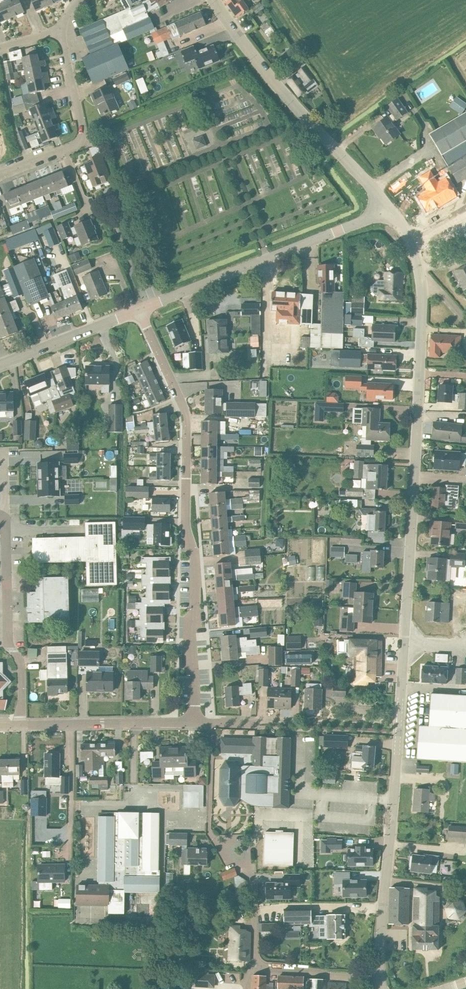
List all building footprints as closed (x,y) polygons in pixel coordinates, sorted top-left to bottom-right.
[(11,18),(4,2),(3,0),(0,0),(0,23),(11,18)] [(11,18),(24,12),(18,0),(8,0),(4,2),(11,18)] [(46,0),(32,0),(36,11),(49,6),(46,0)] [(93,58),(108,51),(119,45),(118,44),(127,40),(127,41),(155,29),(150,18),(149,18),(147,13),(159,6),(160,8),(172,0),(147,0),(142,3),(143,4),(131,9),(131,8),(80,29),(91,55),(93,58)] [(237,18),(249,9),(243,1),(238,4),(236,0),(224,0),(237,18)] [(256,14),(264,8),(260,3),(252,8),(256,14)] [(156,53),(158,58),(169,54),(164,42),(172,38),(173,39),(206,25),(200,13),(177,22),(151,33),(156,45),(157,44),(160,51),(156,53)] [(268,21),(261,25),(267,36),(274,32),(268,21)] [(82,59),(93,84),(129,69),(119,45),(108,51),(93,58),(91,55),(82,59)] [(194,46),(181,52),(186,63),(195,59),(199,69),(220,60),(214,46),(197,53),(194,46)] [(17,65),(18,71),(25,70),(40,67),(46,66),(45,60),(39,61),(38,55),(22,58),(23,64),(17,65)] [(291,70),(302,62),(298,56),(287,65),(291,70)] [(4,62),(6,74),(13,72),(11,61),(4,62)] [(287,81),(299,97),(306,92),(308,94),(319,85),(314,79),(314,78),(305,66),(298,71),(299,72),(295,75),(294,75),(287,81)] [(25,70),(27,82),(48,77),(47,72),(41,73),(40,67),(25,70)] [(6,74),(8,81),(15,79),(18,78),(16,72),(13,72),(6,74)] [(126,73),(112,79),(116,87),(130,80),(126,73)] [(22,95),(24,103),(38,99),(36,92),(45,91),(44,84),(49,83),(48,77),(27,82),(29,93),(22,95)] [(146,85),(139,88),(142,95),(149,92),(146,85)] [(96,101),(102,116),(119,109),(109,87),(91,95),(94,102),(96,101)] [(456,97),(450,107),(462,114),(465,108),(465,103),(456,97)] [(379,134),(386,144),(400,134),(392,123),(396,120),(396,121),(408,112),(398,98),(386,106),(392,114),(388,117),(372,128),(377,135),(379,134)] [(30,110),(34,121),(54,113),(52,108),(47,110),(44,103),(40,105),(38,99),(24,103),(27,111),(30,110)] [(428,134),(441,156),(465,141),(465,112),(428,134)] [(34,121),(38,131),(53,126),(51,120),(56,118),(54,113),(34,121)] [(21,138),(26,150),(32,147),(30,142),(41,138),(43,143),(57,138),(55,131),(60,129),(58,124),(53,126),(38,131),(39,132),(28,136),(27,136),(21,138)] [(25,130),(19,132),(21,138),(27,136),(25,130)] [(207,146),(203,136),(192,140),(196,150),(207,146)] [(86,181),(89,189),(111,180),(101,154),(91,158),(92,161),(84,164),(85,166),(81,167),(81,169),(77,171),(79,175),(87,171),(90,179),(86,181)] [(56,191),(57,195),(62,193),(61,189),(68,187),(62,172),(50,177),(56,191)] [(44,196),(46,201),(51,199),(49,194),(56,191),(50,177),(39,181),(45,196),(44,196)] [(419,198),(427,212),(456,194),(446,178),(427,189),(429,192),(419,198)] [(27,186),(33,200),(44,196),(45,196),(39,181),(27,186)] [(21,205),(22,208),(27,207),(26,203),(33,200),(27,186),(16,190),(21,205)] [(8,207),(11,215),(17,213),(15,208),(21,205),(16,190),(4,195),(9,207),(8,207)] [(62,207),(65,215),(77,210),(74,203),(62,207)] [(65,215),(62,207),(51,212),(52,214),(54,219),(65,215)] [(40,219),(52,214),(51,212),(50,210),(38,214),(39,216),(40,219)] [(14,223),(26,219),(24,214),(12,217),(14,223)] [(39,216),(38,214),(27,219),(28,221),(29,223),(40,219),(39,216)] [(78,233),(82,245),(98,239),(90,220),(75,226),(71,228),(69,222),(57,227),(62,240),(73,235),(78,233)] [(30,228),(29,223),(28,221),(11,228),(13,234),(30,228)] [(53,228),(44,232),(50,247),(59,243),(53,228)] [(34,229),(5,240),(9,250),(38,238),(34,229)] [(81,259),(79,251),(70,254),(73,262),(81,259)] [(34,259),(15,267),(19,277),(21,284),(30,281),(41,277),(34,259)] [(76,275),(92,269),(88,259),(72,265),(76,275)] [(465,265),(454,272),(464,290),(465,289),(465,265)] [(14,296),(24,292),(21,284),(19,277),(15,267),(14,266),(4,270),(9,284),(13,295),(14,296)] [(338,276),(334,274),(334,266),(318,266),(318,283),(321,283),(321,294),(321,324),(312,324),(311,324),(311,337),(310,348),(331,348),(343,349),(343,315),(344,302),(344,292),(334,292),(334,285),(338,281),(338,276)] [(98,271),(83,277),(92,300),(107,294),(98,271)] [(379,299),(401,300),(402,273),(384,272),(384,281),(378,281),(373,286),(373,292),(375,294),(379,294),(379,299)] [(61,273),(54,275),(57,283),(69,314),(83,309),(78,296),(77,297),(70,299),(66,289),(73,286),(72,284),(69,276),(63,278),(61,273)] [(41,277),(30,281),(21,284),(24,292),(29,305),(49,297),(41,277)] [(51,307),(56,319),(69,314),(57,283),(54,284),(61,303),(51,307)] [(9,335),(18,332),(11,313),(19,310),(16,300),(7,303),(5,298),(13,295),(9,284),(1,287),(0,285),(0,312),(9,335)] [(277,323),(311,324),(312,324),(313,295),(301,294),(272,292),(271,311),(278,311),(277,323)] [(362,315),(362,314),(363,314),(364,302),(344,302),(343,315),(345,315),(351,315),(362,315)] [(253,315),(253,335),(261,335),(260,304),(242,304),(242,315),(253,315)] [(0,339),(9,335),(0,312),(0,338),(0,339)] [(351,315),(345,315),(345,325),(351,325),(351,326),(362,326),(362,315),(351,315)] [(182,319),(167,325),(176,347),(191,341),(182,319)] [(214,338),(228,337),(227,320),(207,321),(208,334),(214,334),(214,338)] [(395,342),(395,325),(373,324),(372,338),(364,337),(365,329),(354,329),(353,337),(360,338),(359,347),(374,347),(374,341),(395,342)] [(228,352),(228,337),(214,338),(214,334),(208,334),(209,353),(228,352)] [(430,357),(439,358),(440,352),(454,353),(455,344),(460,344),(461,336),(431,334),(430,357)] [(258,346),(258,336),(250,336),(250,346),(258,346)] [(367,368),(395,370),(396,356),(368,354),(362,354),(362,351),(339,351),(339,367),(361,367),(361,365),(367,365),(367,368)] [(201,352),(189,352),(190,370),(202,370),(201,352)] [(133,367),(139,380),(153,374),(147,360),(133,367)] [(52,371),(60,393),(74,388),(70,379),(76,376),(76,368),(66,368),(65,366),(52,371)] [(101,393),(109,393),(109,367),(86,366),(86,384),(101,384),(101,393)] [(45,374),(25,382),(30,396),(33,403),(41,400),(42,403),(46,401),(47,401),(49,407),(48,407),(51,414),(56,412),(74,405),(70,394),(75,392),(74,388),(60,393),(52,371),(45,374)] [(139,380),(145,393),(159,387),(153,374),(139,380)] [(393,384),(367,383),(367,384),(361,384),(362,377),(346,376),(345,388),(361,388),(360,390),(367,391),(367,400),(378,400),(378,399),(393,400),(393,384)] [(465,410),(465,393),(459,393),(459,394),(452,394),(452,386),(440,385),(438,402),(451,403),(451,402),(458,403),(458,409),(465,410)] [(165,400),(159,387),(145,393),(151,406),(165,400)] [(226,417),(255,417),(266,417),(266,404),(256,404),(256,403),(226,402),(226,403),(221,403),(222,391),(206,390),(206,412),(221,413),(221,410),(226,410),(226,417)] [(6,417),(14,417),(13,392),(5,393),(5,395),(0,395),(0,411),(6,411),(6,417)] [(342,402),(313,401),(313,421),(323,421),(323,411),(342,412),(342,402)] [(122,432),(122,404),(108,404),(108,432),(122,432)] [(354,408),(353,423),(367,424),(378,424),(379,418),(380,417),(380,413),(379,412),(379,410),(354,408)] [(127,423),(127,431),(168,427),(166,413),(153,414),(154,422),(148,423),(148,426),(134,427),(134,422),(127,423)] [(32,422),(32,414),(26,414),(24,441),(35,441),(36,422),(32,422)] [(266,429),(267,418),(256,418),(256,429),(266,429)] [(202,434),(234,434),(234,429),(222,429),(222,428),(217,427),(217,421),(202,421),(202,434)] [(465,442),(465,440),(465,433),(461,433),(461,425),(433,422),(432,438),(465,442)] [(378,424),(367,424),(367,438),(362,438),(362,445),(358,445),(357,455),(373,455),(373,445),(370,445),(371,439),(389,440),(389,424),(378,424)] [(155,435),(156,442),(169,441),(168,427),(127,431),(127,434),(149,433),(149,435),(155,435)] [(216,446),(216,439),(234,439),(234,434),(202,434),(202,446),(216,446)] [(80,449),(80,436),(66,437),(67,450),(80,449)] [(216,446),(202,446),(201,458),(216,459),(224,459),(224,452),(233,452),(233,447),(216,447),(216,446)] [(459,470),(459,465),(465,466),(465,467),(465,452),(465,453),(460,453),(460,452),(435,451),(435,457),(433,458),(433,461),(434,463),(434,469),(459,470)] [(157,467),(170,467),(170,453),(157,453),(149,453),(149,460),(157,460),(157,467)] [(64,454),(64,464),(79,464),(78,454),(64,454)] [(201,471),(233,471),(233,466),(216,466),(216,459),(201,458),(201,471)] [(362,499),(375,500),(375,489),(386,490),(388,466),(363,464),(364,461),(354,461),(354,478),(363,478),(363,477),(367,478),(366,488),(363,488),(345,487),(345,488),(339,488),(339,495),(362,496),(362,499)] [(37,464),(37,480),(60,479),(59,463),(37,464)] [(157,480),(170,480),(170,467),(157,467),(157,473),(149,473),(149,480),(157,480)] [(201,484),(216,484),(216,477),(233,477),(233,471),(201,471),(201,484)] [(249,487),(259,487),(259,478),(249,478),(249,487)] [(60,479),(37,480),(38,498),(61,497),(60,479)] [(433,488),(432,506),(444,507),(452,508),(453,497),(457,497),(458,486),(445,485),(445,489),(433,488)] [(126,498),(149,498),(149,486),(137,486),(126,486),(126,498)] [(209,493),(210,506),(243,503),(260,502),(260,490),(248,491),(249,497),(242,497),(242,499),(226,500),(225,492),(209,493)] [(80,505),(80,495),(65,496),(65,506),(80,505)] [(152,498),(152,512),(170,512),(170,498),(152,498)] [(366,531),(384,532),(385,523),(389,524),(389,515),(385,515),(385,512),(374,511),(374,509),(361,508),(362,501),(337,500),(337,501),(330,500),(330,507),(358,509),(358,515),(367,515),(366,531)] [(210,506),(211,518),(227,517),(226,510),(243,509),(243,503),(210,506)] [(247,516),(244,516),(244,515),(227,517),(211,518),(212,531),(228,529),(227,522),(244,520),(244,518),(247,518),(247,516)] [(124,517),(124,530),(122,530),(122,535),(132,535),(132,530),(144,530),(144,517),(124,517)] [(465,529),(465,518),(455,517),(455,528),(465,529)] [(86,561),(87,585),(117,584),(115,522),(85,523),(86,537),(34,538),(35,562),(86,561)] [(431,544),(449,546),(451,523),(431,522),(430,530),(432,530),(431,544)] [(154,538),(154,544),(169,544),(169,525),(154,524),(154,525),(148,524),(147,538),(154,538)] [(212,531),(213,543),(245,540),(245,536),(229,536),(228,529),(212,531)] [(365,539),(365,534),(356,534),(356,532),(330,532),(331,544),(356,544),(356,540),(365,539)] [(326,580),(327,537),(301,537),(301,554),(302,554),(302,566),(307,566),(307,580),(326,580)] [(288,550),(291,543),(283,539),(280,546),(288,550)] [(213,543),(215,556),(230,555),(229,547),(246,546),(245,540),(213,543)] [(330,557),(344,557),(344,547),(331,547),(330,557)] [(245,557),(261,556),(260,548),(245,549),(245,557)] [(362,573),(371,573),(371,567),(383,568),(384,551),(371,551),(371,552),(363,551),(362,573)] [(450,580),(451,566),(465,567),(465,554),(465,553),(451,552),(451,560),(428,558),(427,565),(429,565),(428,579),(445,580),(450,580)] [(344,563),(356,563),(356,554),(344,553),(344,563)] [(261,556),(245,557),(246,565),(262,564),(261,556)] [(146,569),(169,570),(169,561),(168,561),(168,557),(142,557),(142,563),(146,563),(146,569)] [(215,564),(216,576),(248,574),(248,569),(231,570),(230,562),(215,564)] [(141,581),(168,581),(168,577),(169,577),(169,570),(146,569),(146,574),(141,574),(141,581)] [(216,576),(217,589),(233,588),(232,581),(255,579),(254,573),(248,574),(216,576)] [(27,612),(28,622),(45,622),(45,621),(70,620),(69,577),(35,578),(36,592),(27,592),(27,612)] [(146,592),(169,592),(169,584),(168,584),(168,581),(141,581),(141,586),(146,586),(146,592)] [(354,607),(372,608),(373,594),(356,593),(357,583),(343,582),(342,598),(354,598),(354,607)] [(217,589),(218,601),(234,600),(233,594),(238,593),(238,592),(256,591),(255,586),(233,588),(217,589)] [(83,601),(101,601),(101,588),(83,588),(83,601)] [(141,597),(141,604),(163,604),(168,604),(168,599),(169,599),(169,592),(146,592),(146,597),(141,597)] [(218,601),(219,614),(251,611),(251,606),(234,607),(234,600),(218,601)] [(424,622),(448,623),(449,603),(428,602),(428,612),(425,612),(424,622)] [(140,615),(163,615),(163,604),(141,604),(129,603),(129,609),(136,609),(140,609),(140,615)] [(340,630),(353,631),(354,622),(371,623),(372,608),(354,607),(353,616),(341,615),(340,630)] [(219,614),(220,626),(236,625),(235,618),(258,616),(258,611),(251,611),(219,614)] [(135,627),(140,627),(140,626),(162,626),(162,622),(163,622),(163,615),(140,615),(140,620),(135,620),(135,627)] [(323,624),(323,617),(315,616),(315,624),(323,624)] [(147,642),(155,642),(155,638),(163,638),(163,629),(162,629),(162,626),(140,626),(140,627),(140,637),(147,637),(147,642)] [(236,636),(221,637),(222,649),(255,646),(256,646),(256,640),(246,641),(247,641),(243,642),(242,638),(236,638),(236,636)] [(286,649),(301,649),(301,636),(286,637),(286,649)] [(361,662),(381,662),(382,641),(350,640),(349,656),(354,657),(354,656),(361,656),(361,662)] [(247,655),(260,654),(259,646),(256,646),(255,646),(222,649),(223,661),(238,660),(237,653),(246,652),(247,655)] [(268,648),(268,666),(282,666),(281,647),(268,648)] [(112,673),(112,667),(99,667),(100,651),(80,651),(79,666),(87,667),(87,690),(113,691),(113,673),(112,673)] [(47,653),(48,695),(58,695),(58,692),(68,692),(67,653),(47,653)] [(311,664),(311,653),(287,654),(287,665),(311,664)] [(447,661),(447,654),(434,653),(434,661),(447,661)] [(151,656),(151,672),(162,672),(162,656),(151,656)] [(353,684),(368,685),(369,676),(381,676),(381,662),(361,662),(361,656),(354,656),(354,657),(353,684)] [(5,710),(7,700),(3,700),(3,690),(12,681),(3,673),(3,662),(0,662),(0,710),(5,710)] [(421,666),(420,682),(446,684),(447,667),(421,666)] [(465,685),(465,668),(457,668),(456,684),(465,685)] [(268,686),(268,669),(259,669),(258,686),(268,686)] [(291,669),(291,686),(300,687),(300,669),(291,669)] [(127,699),(139,699),(139,688),(153,688),(153,677),(148,677),(148,670),(128,671),(128,677),(128,682),(127,681),(127,699)] [(251,694),(253,694),(252,683),(243,684),(243,687),(238,687),(238,686),(225,687),(226,707),(239,706),(238,695),(251,694)] [(346,685),(333,685),(333,697),(346,697),(346,685)] [(267,707),(278,708),(279,690),(279,688),(268,687),(267,707)] [(278,708),(290,708),(291,688),(279,688),(279,690),(278,708)] [(305,689),(304,709),(321,710),(322,689),(305,689)] [(430,693),(428,726),(418,725),(416,759),(465,762),(465,696),(430,693)] [(319,746),(348,748),(349,736),(324,735),(324,736),(320,736),(319,746)] [(234,806),(239,798),(242,799),(243,800),(246,801),(248,802),(252,803),(254,804),(274,804),(274,805),(288,805),(290,738),(253,737),(253,739),(221,738),(221,753),(221,755),(223,758),(226,758),(226,761),(220,769),(220,797),(224,806),(234,806)] [(98,744),(98,766),(104,765),(104,756),(115,756),(115,743),(98,744)] [(98,771),(98,766),(98,744),(81,744),(81,760),(85,760),(86,771),(98,771)] [(362,766),(373,767),(375,747),(363,746),(356,746),(355,757),(362,758),(362,766)] [(152,762),(152,779),(165,778),(165,775),(174,775),(173,747),(160,747),(160,761),(152,762)] [(184,775),(184,778),(196,777),(196,761),(187,761),(187,747),(173,747),(174,775),(184,775)] [(45,777),(59,777),(59,754),(54,754),(54,751),(49,751),(48,751),(48,754),(45,754),(45,777)] [(140,751),(140,761),(152,760),(152,751),(140,751)] [(8,787),(13,787),(13,775),(20,774),(19,759),(7,760),(8,787)] [(69,794),(69,777),(60,776),(60,794),(69,794)] [(90,788),(99,788),(98,777),(89,777),(89,785),(90,785),(90,788)] [(99,788),(99,790),(108,790),(108,777),(98,777),(99,788)] [(183,808),(203,808),(203,786),(183,785),(183,808)] [(413,811),(428,812),(429,801),(434,801),(435,793),(429,793),(429,790),(414,789),(413,811)] [(31,816),(47,816),(48,799),(31,798),(31,816)] [(108,913),(124,914),(124,892),(159,893),(159,877),(157,877),(157,871),(158,871),(158,870),(158,813),(159,813),(143,813),(143,816),(139,816),(139,813),(114,812),(114,816),(98,816),(97,881),(98,881),(98,885),(76,885),(76,905),(108,905),(108,913)] [(449,825),(448,837),(465,838),(465,827),(449,825)] [(181,864),(206,865),(207,853),(206,853),(206,849),(188,849),(187,849),(187,846),(188,833),(169,833),(167,833),(166,845),(169,845),(169,846),(182,846),(182,849),(181,864)] [(295,865),(294,833),(265,833),(266,865),(295,865)] [(336,840),(330,840),(330,849),(342,849),(342,840),(336,840)] [(356,850),(348,850),(348,866),(373,866),(373,850),(364,850),(364,848),(356,848),(356,850)] [(431,866),(438,867),(439,857),(423,855),(423,857),(412,855),(411,861),(410,862),(409,870),(410,871),(410,873),(430,875),(431,866)] [(38,883),(65,883),(65,864),(38,864),(38,883)] [(221,873),(223,880),(237,875),(234,868),(221,873)] [(366,897),(366,881),(349,881),(349,873),(333,873),(333,886),(342,886),(342,897),(366,897)] [(290,899),(290,887),(299,887),(299,875),(283,875),(283,883),(266,883),(266,899),(290,899)] [(389,924),(408,924),(409,888),(390,887),(388,924),(389,924)] [(412,949),(438,950),(439,897),(436,896),(436,891),(427,891),(427,888),(414,888),(412,949)] [(58,909),(70,909),(71,899),(58,899),(58,909)] [(460,921),(465,912),(465,908),(463,900),(451,899),(444,908),(448,919),(460,921)] [(345,915),(311,915),(311,909),(284,909),(284,925),(309,925),(309,927),(319,927),(319,938),(327,937),(327,939),(345,939),(345,915)] [(228,960),(249,961),(250,932),(240,932),(240,926),(229,926),(228,960)] [(193,987),(214,988),(215,975),(194,974),(193,987)] [(273,984),(266,984),(266,976),(253,975),(252,988),(273,988),(273,984)] [(304,977),(278,976),(278,988),(303,988),(304,977)] [(310,988),(325,988),(325,980),(310,979),(310,988)]
